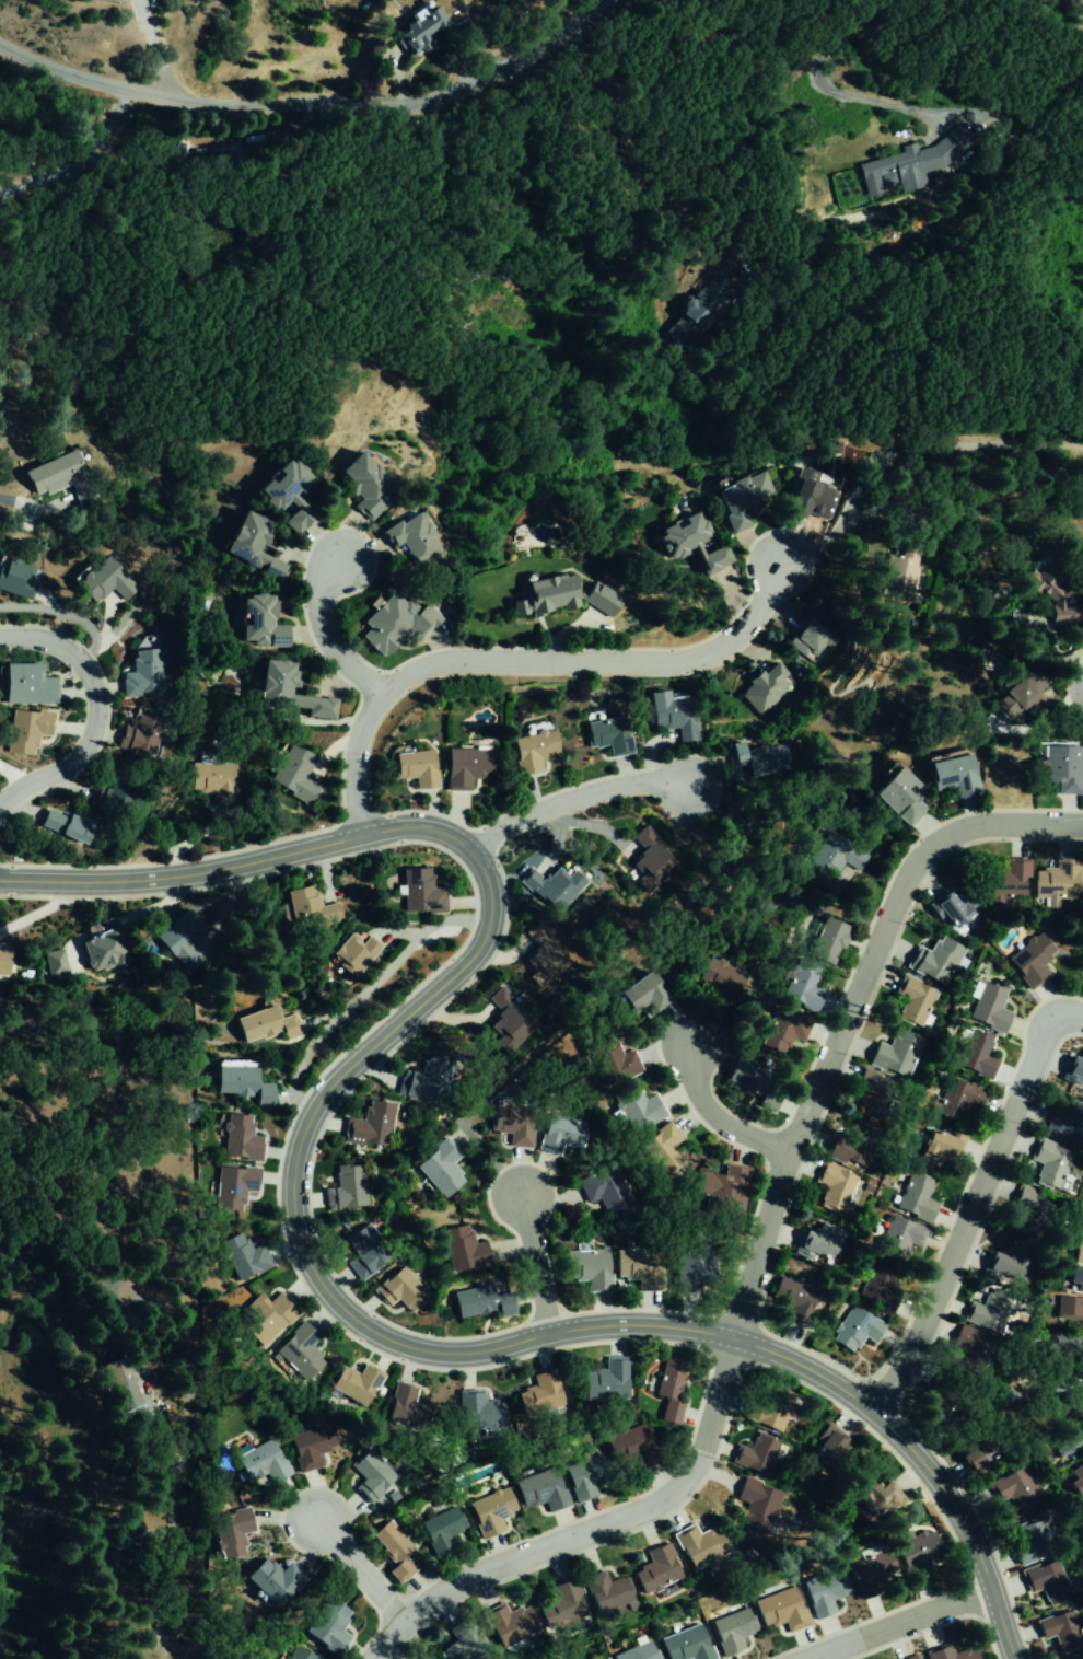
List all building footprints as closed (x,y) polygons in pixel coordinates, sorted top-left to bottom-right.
[(397,31),(410,51),(449,24),(436,4),(397,31)] [(855,163),(864,197),(883,193),(881,184),(885,181),(894,178),(898,193),(925,186),(923,178),(933,171),(942,169),(974,144),(957,124),(929,146),(916,149),(911,142),(898,146),(899,152),(855,163)] [(666,338),(689,351),(727,282),(704,269),(666,338)] [(31,496),(68,482),(77,504),(94,498),(75,449),(21,468),(31,496)] [(396,489),(358,449),(330,475),(354,499),(350,504),(364,520),(396,489)] [(292,496),(307,478),(284,456),(252,490),(295,532),(312,514),(292,496)] [(769,498),(759,469),(710,487),(727,533),(746,525),(740,509),(769,498)] [(795,515),(796,511),(824,517),(831,488),(786,477),(778,511),(795,515)] [(379,532),(397,557),(403,553),(415,569),(441,550),(410,509),(379,532)] [(219,556),(279,580),(284,564),(258,554),(270,522),(237,510),(219,556)] [(709,542),(697,511),(651,530),(663,560),(709,542)] [(883,553),(875,599),(907,603),(916,543),(899,541),(897,556),(883,553)] [(702,576),(731,562),(722,544),(694,557),(702,576)] [(135,588),(102,555),(72,584),(92,604),(108,588),(121,601),(135,588)] [(0,557),(0,590),(30,599),(38,567),(0,557)] [(1074,624),(1069,559),(1022,564),(1027,628),(1074,624)] [(575,608),(570,575),(506,584),(511,618),(575,608)] [(618,602),(592,580),(578,598),(604,619),(618,602)] [(422,603),(415,611),(403,599),(399,602),(389,592),(358,623),(364,629),(358,636),(379,658),(407,629),(417,639),(439,619),(422,603)] [(271,594),(238,594),(237,646),(284,647),(284,626),(271,625),(271,594)] [(831,638),(803,617),(783,645),(812,664),(831,638)] [(161,695),(160,649),(129,650),(129,672),(119,672),(120,696),(161,695)] [(758,716),(792,683),(769,659),(735,693),(758,716)] [(335,698),(292,696),(294,663),(258,661),(255,711),(334,716),(335,698)] [(1,703),(55,704),(55,676),(39,676),(39,663),(1,663),(1,703)] [(1003,698),(977,717),(991,736),(1041,701),(1034,691),(1045,683),(1030,663),(995,688),(1003,698)] [(696,743),(690,695),(648,700),(652,731),(676,728),(678,745),(696,743)] [(35,734),(48,735),(49,712),(8,709),(4,753),(34,755),(35,734)] [(153,756),(163,718),(136,710),(132,724),(123,722),(116,746),(153,756)] [(582,722),(586,747),(606,745),(608,756),(630,753),(624,716),(582,722)] [(510,736),(515,776),(539,774),(537,758),(556,756),(552,731),(510,736)] [(748,778),(789,769),(783,742),(742,750),(740,741),(722,744),(726,768),(745,764),(748,778)] [(313,756),(286,743),(266,784),(308,804),(318,786),(302,778),(313,756)] [(1079,745),(1037,745),(1037,782),(1051,782),(1051,793),(1079,793),(1079,745)] [(489,749),(444,749),(444,790),(468,790),(468,777),(489,777),(489,749)] [(391,753),(392,779),(414,778),(414,789),(434,788),(433,751),(391,753)] [(968,753),(927,762),(932,790),(953,787),(954,798),(976,793),(968,753)] [(211,803),(232,803),(232,763),(187,763),(187,792),(211,792),(211,803)] [(922,809),(913,801),(922,791),(895,766),(870,793),(906,827),(922,809)] [(138,784),(112,773),(106,788),(96,784),(88,804),(124,819),(138,784)] [(92,823),(45,807),(37,827),(85,844),(92,823)] [(820,831),(811,849),(808,848),(800,866),(828,880),(836,862),(858,873),(866,854),(820,831)] [(650,849),(628,858),(641,892),(664,884),(650,849)] [(529,869),(517,883),(559,915),(585,880),(560,860),(545,881),(529,869)] [(1027,900),(1026,860),(1000,860),(1001,871),(980,872),(980,901),(1027,900)] [(1076,866),(1033,865),(1032,901),(1076,902),(1076,866)] [(399,869),(401,914),(443,912),(442,887),(429,889),(428,868),(399,869)] [(293,933),(340,921),(335,902),(316,906),(311,884),(282,891),(293,933)] [(953,900),(944,890),(929,905),(954,931),(977,908),(960,892),(953,900)] [(152,937),(184,973),(199,960),(186,945),(203,930),(184,908),(152,937)] [(830,964),(843,924),(819,916),(806,955),(830,964)] [(538,990),(571,961),(536,923),(525,933),(536,945),(522,959),(532,971),(526,976),(538,990)] [(126,962),(109,927),(78,942),(94,977),(126,962)] [(327,956),(351,978),(379,949),(354,927),(327,956)] [(1003,958),(1026,989),(1046,975),(1039,965),(1053,954),(1039,933),(1003,958)] [(962,949),(935,935),(925,952),(916,947),(905,966),(940,987),(962,949)] [(0,947),(0,976),(9,976),(9,947),(0,947)] [(46,978),(67,972),(58,948),(37,954),(46,978)] [(697,983),(711,986),(708,1002),(729,1008),(738,965),(702,956),(697,983)] [(777,996),(812,1012),(822,990),(810,985),(816,970),(794,960),(777,996)] [(614,993),(629,1014),(645,1003),(651,1012),(668,1000),(649,970),(614,993)] [(935,991),(901,974),(892,994),(904,1000),(895,1017),(917,1028),(935,991)] [(1003,993),(979,983),(966,1020),(1001,1033),(1009,1012),(998,1009),(1003,993)] [(492,999),(504,1007),(512,994),(500,986),(492,999)] [(511,1048),(534,1024),(509,999),(485,1023),(511,1048)] [(232,1017),(240,1044),(280,1032),(283,1041),(300,1035),(293,1012),(280,1017),(276,1003),(232,1017)] [(800,1043),(808,1019),(772,1007),(759,1045),(782,1054),(788,1039),(800,1043)] [(874,1042),(866,1065),(907,1078),(920,1037),(893,1028),(887,1045),(874,1042)] [(953,1066),(988,1080),(995,1060),(985,1055),(991,1039),(968,1029),(953,1066)] [(638,1075),(631,1045),(598,1053),(606,1082),(638,1075)] [(1081,1057),(1070,1053),(1062,1076),(1082,1083),(1082,1051),(1081,1057)] [(441,1102),(449,1059),(420,1055),(417,1072),(399,1070),(395,1093),(441,1102)] [(760,1093),(756,1107),(770,1112),(781,1075),(730,1060),(724,1083),(760,1093)] [(212,1094),(253,1094),(253,1106),(270,1106),(270,1083),(253,1083),(253,1066),(212,1066),(212,1094)] [(862,1093),(854,1113),(878,1122),(894,1082),(860,1069),(852,1090),(862,1093)] [(957,1123),(962,1106),(975,1110),(981,1088),(945,1078),(934,1116),(957,1123)] [(643,1099),(632,1082),(608,1098),(632,1135),(665,1113),(652,1093),(643,1099)] [(361,1119),(345,1117),(341,1142),(387,1148),(393,1103),(363,1100),(361,1119)] [(1041,1134),(1076,1145),(1082,1124),(1082,1106),(1068,1101),(1063,1114),(1049,1110),(1041,1134)] [(527,1147),(529,1110),(490,1107),(489,1132),(506,1133),(506,1146),(527,1147)] [(557,1156),(560,1144),(580,1148),(586,1124),(546,1113),(536,1150),(557,1156)] [(260,1136),(248,1136),(249,1116),(223,1114),(221,1158),(258,1160),(260,1136)] [(876,1128),(851,1119),(842,1144),(830,1139),(824,1157),(862,1170),(876,1128)] [(682,1140),(669,1122),(637,1142),(660,1179),(685,1162),(674,1145),(682,1140)] [(916,1160),(938,1169),(943,1155),(954,1159),(963,1138),(930,1125),(916,1160)] [(411,1164),(441,1198),(464,1179),(450,1163),(461,1155),(444,1136),(411,1164)] [(1030,1181),(1057,1191),(1071,1152),(1036,1139),(1028,1161),(1037,1164),(1030,1181)] [(852,1172),(820,1163),(815,1184),(823,1186),(817,1206),(840,1213),(852,1172)] [(322,1187),(324,1210),(364,1207),(361,1164),(331,1167),(334,1187),(322,1187)] [(585,1204),(597,1198),(605,1216),(631,1206),(615,1165),(575,1181),(585,1204)] [(699,1172),(691,1214),(736,1221),(745,1170),(722,1165),(720,1175),(699,1172)] [(212,1210),(241,1211),(241,1191),(254,1191),(255,1168),(214,1167),(212,1210)] [(931,1181),(907,1172),(893,1210),(928,1223),(935,1203),(925,1198),(931,1181)] [(1008,1209),(1020,1214),(1015,1227),(1037,1237),(1053,1198),(1018,1184),(1008,1209)] [(873,1253),(899,1263),(915,1226),(888,1215),(873,1253)] [(838,1230),(816,1221),(812,1232),(802,1228),(792,1253),(825,1265),(838,1230)] [(342,1239),(354,1256),(345,1263),(357,1280),(391,1257),(366,1222),(342,1239)] [(439,1230),(449,1274),(489,1264),(484,1240),(471,1242),(467,1223),(439,1230)] [(233,1283),(269,1266),(259,1244),(247,1250),(240,1232),(216,1242),(233,1283)] [(1027,1252),(1005,1241),(1000,1254),(989,1250),(979,1272),(1012,1287),(1027,1252)] [(1082,1265),(1082,1243),(1073,1242),(1072,1264),(1082,1265)] [(673,1293),(712,1292),(711,1244),(672,1244),(673,1293)] [(614,1250),(614,1279),(636,1279),(636,1291),(657,1291),(657,1250),(614,1250)] [(585,1292),(608,1291),(607,1251),(563,1251),(563,1280),(585,1280),(585,1292)] [(854,1299),(888,1315),(897,1296),(886,1291),(894,1275),(871,1264),(854,1299)] [(428,1296),(398,1266),(372,1291),(386,1307),(395,1298),(410,1313),(428,1296)] [(1082,1291),(1082,1271),(1071,1271),(1071,1291),(1082,1291)] [(785,1309),(781,1319),(803,1327),(818,1291),(778,1274),(767,1301),(785,1309)] [(450,1292),(455,1320),(496,1313),(497,1318),(513,1315),(509,1291),(492,1295),(490,1285),(450,1292)] [(1011,1296),(986,1288),(980,1306),(968,1302),(963,1323),(1000,1334),(1011,1296)] [(256,1292),(229,1321),(258,1350),(295,1312),(276,1292),(266,1302),(256,1292)] [(1056,1298),(1056,1318),(1082,1318),(1082,1298),(1056,1298)] [(883,1325),(849,1304),(827,1339),(850,1354),(861,1336),(872,1343),(883,1325)] [(308,1347),(317,1338),(301,1322),(271,1351),(302,1383),(323,1362),(308,1347)] [(960,1351),(954,1371),(979,1380),(993,1338),(956,1326),(950,1348),(960,1351)] [(1044,1353),(1061,1360),(1072,1338),(1055,1330),(1044,1353)] [(1078,1340),(1080,1347),(1052,1355),(1054,1360),(1082,1353),(1082,1338),(1078,1340)] [(581,1400),(625,1401),(626,1358),(602,1358),(602,1371),(581,1370),(581,1400)] [(654,1397),(662,1399),(659,1423),(675,1426),(685,1364),(661,1359),(654,1397)] [(1048,1386),(1074,1386),(1074,1364),(1048,1364),(1048,1386)] [(382,1376),(362,1365),(356,1374),(340,1366),(327,1388),(362,1408),(382,1376)] [(561,1407),(554,1369),(528,1374),(532,1387),(511,1391),(517,1417),(561,1407)] [(965,1402),(934,1379),(922,1395),(933,1403),(920,1420),(940,1435),(965,1402)] [(750,1400),(741,1413),(770,1434),(794,1399),(771,1382),(757,1404),(750,1400)] [(415,1389),(392,1383),(383,1420),(428,1431),(434,1406),(411,1401),(415,1389)] [(1082,1411),(1082,1391),(1045,1402),(1050,1422),(1082,1411)] [(459,1430),(501,1427),(500,1400),(482,1402),(481,1392),(457,1393),(459,1430)] [(1075,1441),(1082,1439),(1082,1423),(1050,1434),(1058,1457),(1079,1450),(1075,1441)] [(335,1449),(328,1424),(287,1435),(296,1473),(321,1466),(317,1453),(335,1449)] [(603,1438),(614,1465),(632,1459),(637,1470),(657,1462),(643,1424),(603,1438)] [(748,1450),(736,1446),(730,1463),(764,1477),(778,1442),(754,1434),(748,1450)] [(852,1458),(829,1434),(812,1451),(834,1475),(852,1458)] [(970,1473),(997,1450),(981,1434),(955,1457),(970,1473)] [(287,1475),(271,1439),(232,1455),(243,1483),(264,1474),(267,1484),(287,1475)] [(352,1488),(366,1504),(395,1478),(368,1449),(349,1466),(361,1480),(352,1488)] [(594,1497),(591,1483),(606,1478),(599,1455),(561,1465),(572,1503),(594,1497)] [(1064,1475),(1074,1493),(1082,1487),(1082,1465),(1064,1475)] [(1014,1515),(1039,1504),(1023,1466),(989,1482),(998,1501),(1006,1498),(1014,1515)] [(566,1506),(555,1467),(512,1481),(520,1508),(543,1501),(545,1511),(566,1506)] [(773,1488),(742,1477),(734,1499),(744,1504),(737,1522),(759,1530),(773,1488)] [(853,1498),(861,1518),(898,1503),(889,1483),(853,1498)] [(466,1503),(479,1539),(501,1531),(497,1519),(514,1512),(504,1488),(466,1503)] [(447,1535),(464,1529),(454,1506),(418,1522),(433,1556),(453,1547),(447,1535)] [(210,1518),(218,1559),(243,1555),(240,1535),(252,1532),(247,1510),(210,1518)] [(369,1534),(393,1565),(386,1570),(396,1585),(415,1570),(403,1556),(411,1550),(387,1519),(369,1534)] [(1016,1566),(1049,1554),(1037,1520),(1015,1528),(1022,1546),(1011,1550),(1016,1566)] [(697,1534),(692,1524),(672,1533),(688,1570),(729,1552),(717,1525),(697,1534)] [(907,1581),(927,1574),(923,1563),(934,1558),(924,1529),(893,1541),(907,1581)] [(648,1565),(631,1569),(640,1594),(680,1581),(667,1543),(643,1551),(648,1565)] [(846,1569),(859,1601),(881,1591),(876,1580),(885,1576),(877,1556),(846,1569)] [(271,1610),(303,1580),(287,1563),(277,1571),(263,1557),(241,1578),(271,1610)] [(1045,1605),(1068,1598),(1055,1561),(1021,1571),(1027,1593),(1039,1589),(1045,1605)] [(848,1593),(838,1568),(799,1585),(813,1621),(834,1612),(829,1601),(848,1593)] [(624,1576),(606,1581),(603,1571),(583,1577),(594,1615),(631,1603),(624,1576)] [(575,1619),(583,1616),(572,1579),(544,1588),(557,1635),(579,1628),(575,1619)] [(782,1623),(784,1633),(805,1626),(794,1588),(752,1601),(760,1629),(782,1623)] [(301,1634),(335,1657),(348,1638),(338,1632),(350,1613),(325,1597),(301,1634)] [(537,1631),(525,1603),(505,1612),(502,1605),(482,1614),(498,1649),(537,1631)] [(709,1621),(720,1658),(742,1651),(737,1638),(755,1632),(747,1609),(709,1621)] [(1034,1620),(1039,1639),(1052,1635),(1058,1652),(1081,1646),(1070,1610),(1034,1620)] [(465,1617),(445,1629),(453,1641),(436,1652),(441,1658),(475,1658),(487,1651),(465,1617)] [(699,1624),(657,1638),(664,1658),(688,1658),(711,1658),(699,1624)] [(650,1641),(613,1656),(614,1658),(656,1658),(650,1641)] [(969,1648),(952,1654),(948,1644),(925,1651),(928,1658),(973,1658),(969,1648)] [(292,1645),(285,1658),(320,1658),(292,1645)]
